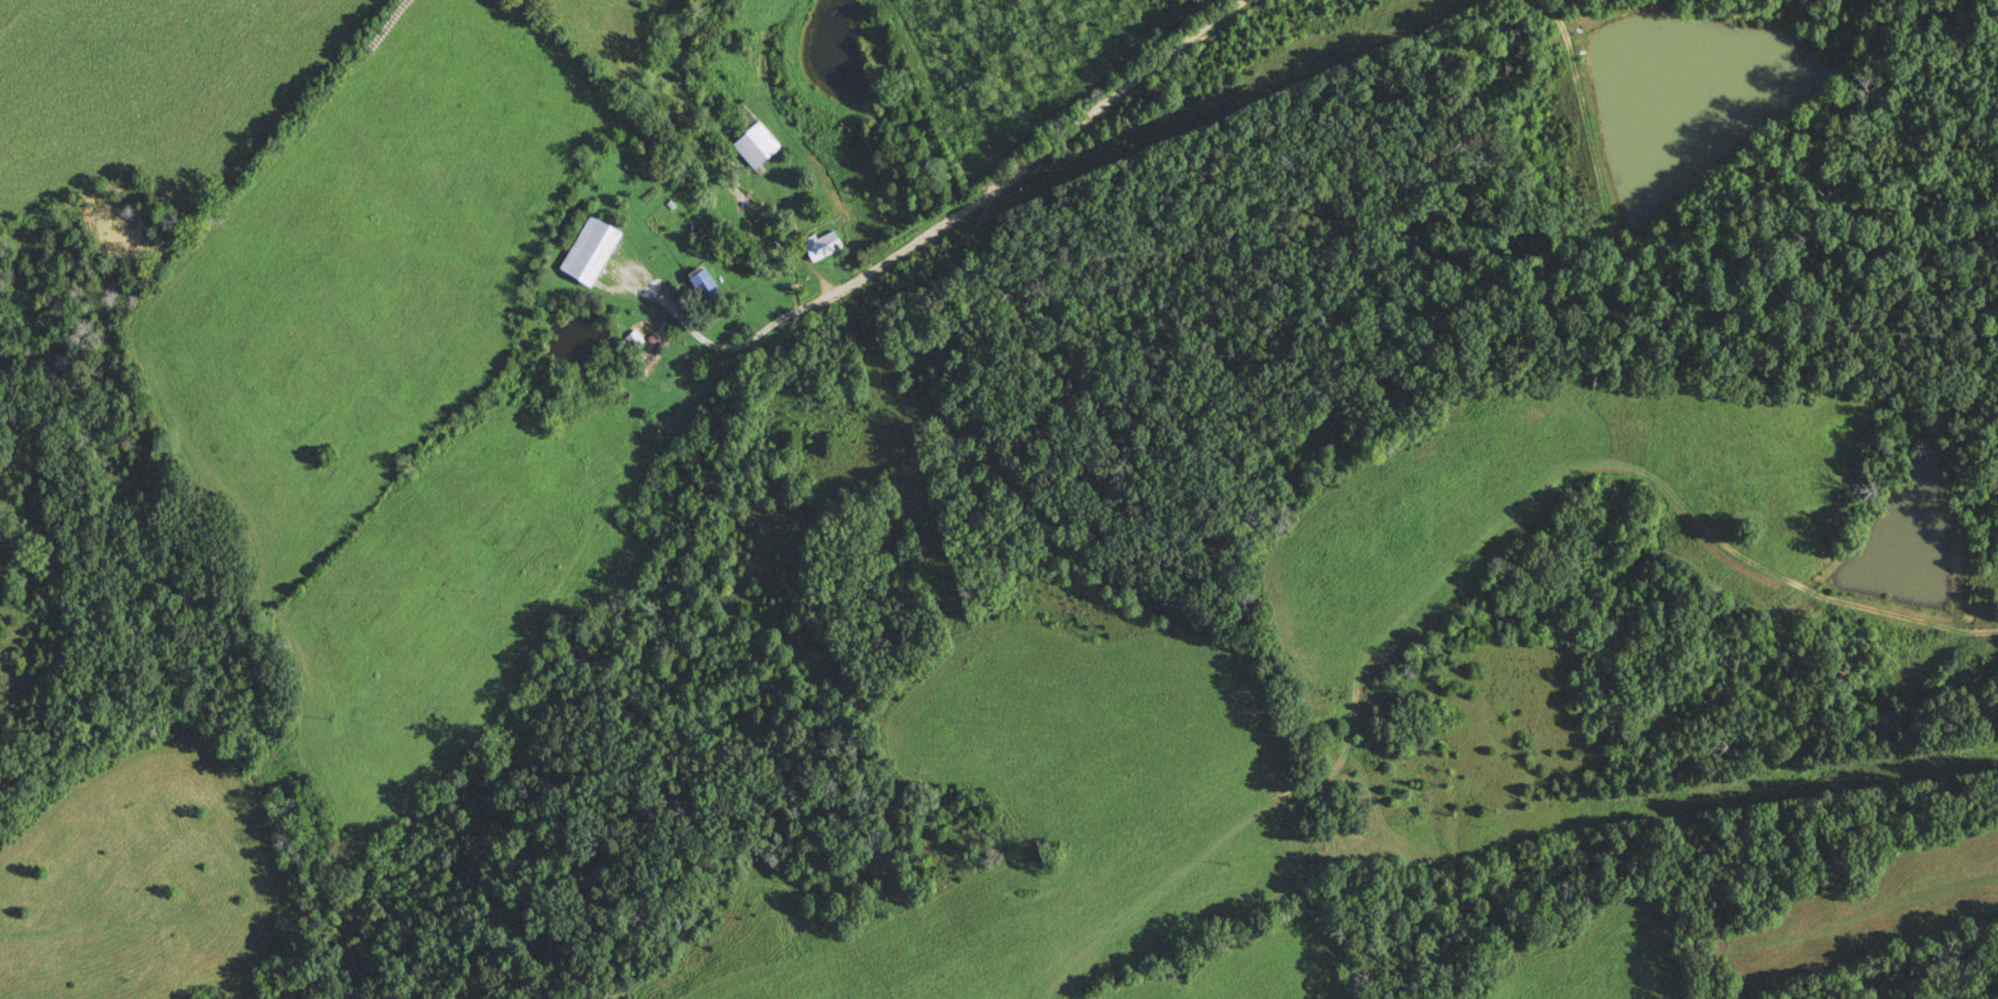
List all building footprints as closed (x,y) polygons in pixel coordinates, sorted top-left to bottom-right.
[(784,146),(760,121),(734,146),(758,171),(784,146)] [(562,271),(596,288),(624,231),(590,214),(562,271)] [(727,294),(705,267),(691,278),(713,305),(727,294)] [(627,336),(634,351),(646,346),(639,331),(627,336)] [(599,573),(618,587),(622,581),(603,567),(599,573)]
